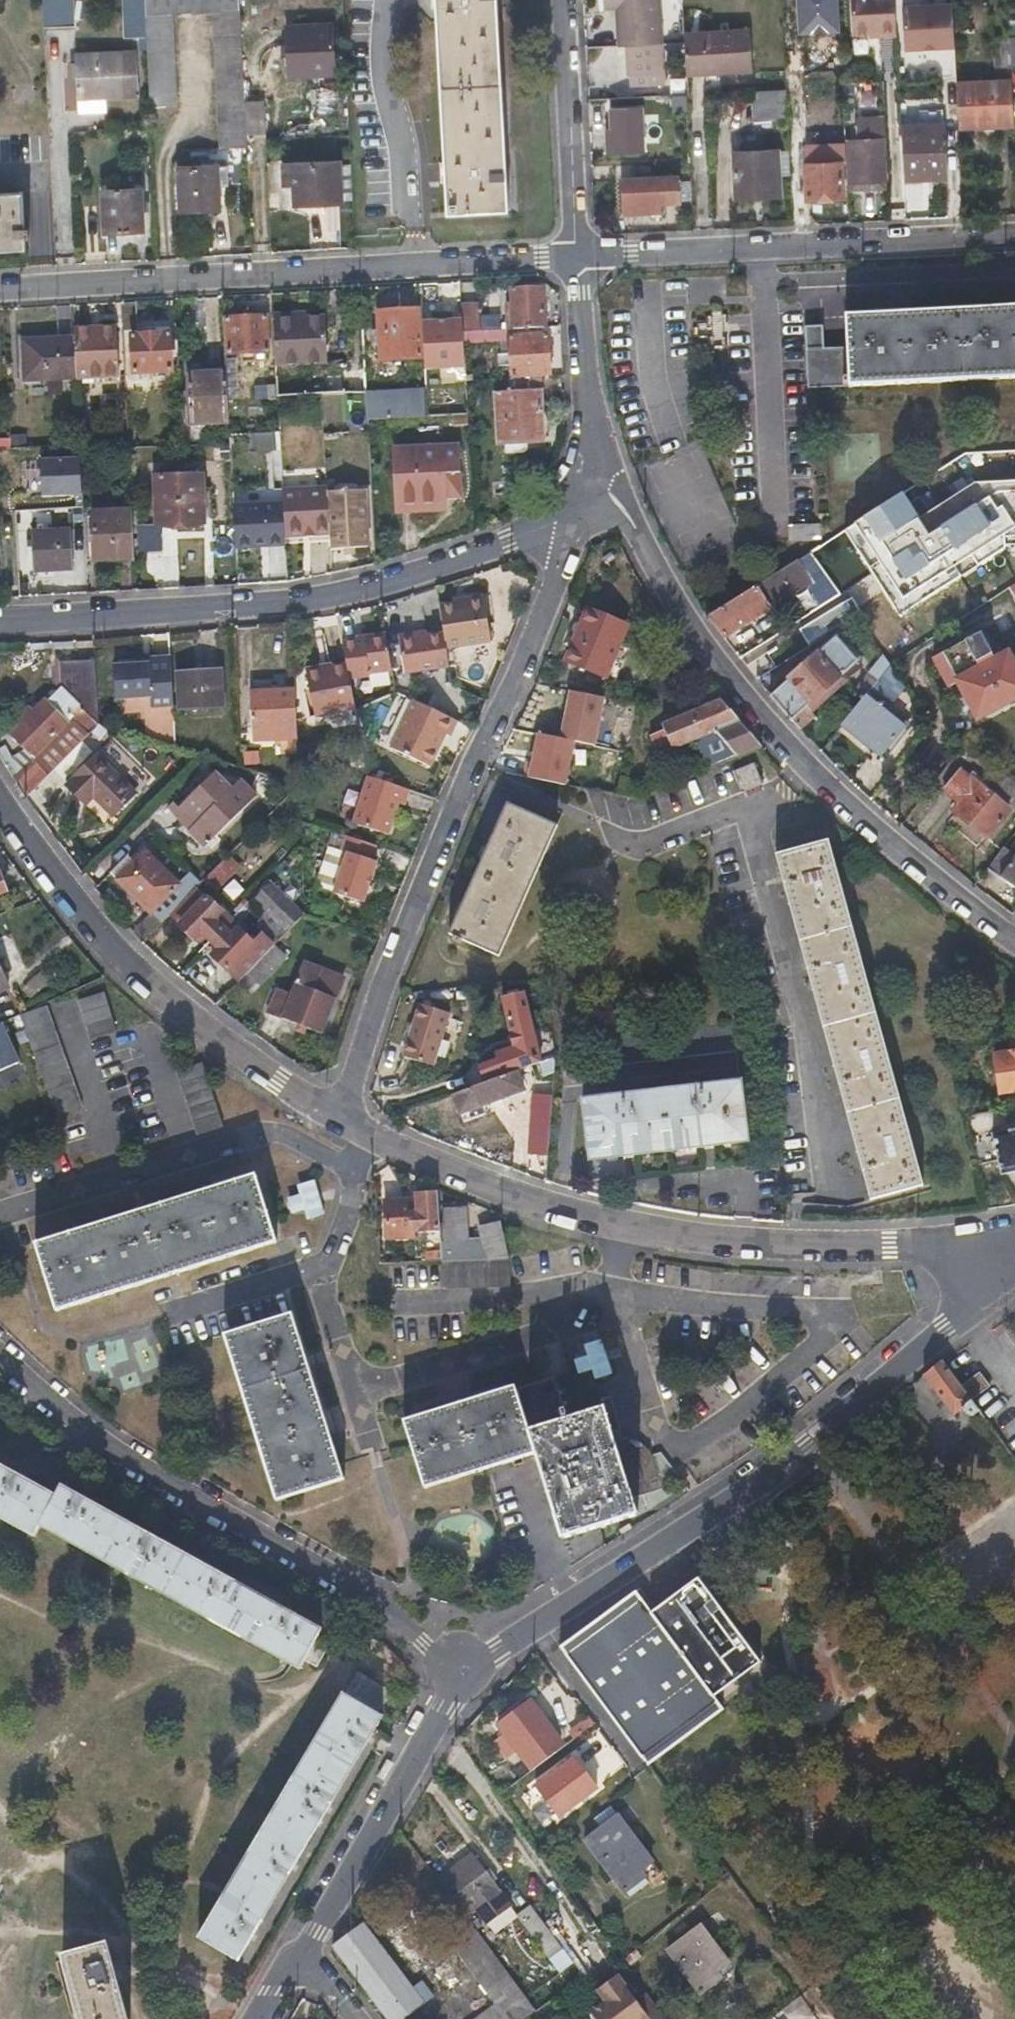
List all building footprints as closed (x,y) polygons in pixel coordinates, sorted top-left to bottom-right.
[(44,27),(74,27),(72,0),(42,0),(44,27)] [(126,38),(146,36),(145,0),(124,0),(126,38)] [(246,146),(246,135),(244,102),(240,0),(145,0),(146,36),(150,106),(177,104),(173,13),(215,11),(220,148),(246,146)] [(447,212),(508,209),(497,0),(436,0),(447,212)] [(661,0),(606,0),(607,6),(616,6),(619,46),(629,45),(631,76),(635,76),(635,84),(666,84),(661,0)] [(896,0),(851,0),(852,33),(897,31),(896,0)] [(906,53),(961,53),(961,5),(906,6),(906,53)] [(335,72),(332,23),(287,25),(290,74),(335,72)] [(686,36),(688,77),(753,74),(751,33),(686,36)] [(138,93),(135,51),(76,54),(77,96),(138,93)] [(833,70),(800,71),(802,103),(834,102),(833,70)] [(1014,128),(1014,124),(1012,82),(956,84),(959,124),(985,122),(985,130),(1014,128)] [(787,90),(753,92),(754,121),(788,120),(787,90)] [(263,101),(244,102),(246,135),(264,134),(263,101)] [(642,108),(612,110),(614,130),(606,130),(607,151),(643,149),(642,108)] [(658,143),(657,116),(647,116),(648,143),(658,143)] [(886,189),(882,117),(856,118),(858,141),(849,141),(852,190),(886,189)] [(959,124),(959,131),(985,130),(985,122),(959,124)] [(902,125),(905,181),(946,178),(943,124),(902,125)] [(778,150),(734,153),(736,197),(780,196),(778,150)] [(179,166),(181,210),(219,208),(216,165),(209,165),(209,159),(200,160),(201,166),(179,166)] [(293,185),(293,205),(341,203),(340,161),(292,163),(292,169),(283,169),(284,185),(293,185)] [(843,198),(841,162),(806,163),(807,199),(843,198)] [(656,212),(655,204),(680,202),(680,176),(622,179),(623,214),(656,212)] [(144,230),(142,188),(102,190),(104,232),(144,230)] [(0,192),(0,249),(25,248),(22,191),(0,192)] [(529,328),(546,327),(544,287),(513,290),(513,302),(506,303),(507,314),(513,313),(514,329),(529,328)] [(137,329),(136,300),(122,301),(124,330),(137,329)] [(480,304),(462,305),(463,333),(481,331),(480,304)] [(844,314),(845,348),(822,349),(821,327),(805,328),(807,388),(1014,377),(1014,306),(844,314)] [(379,312),(381,359),(422,357),(419,310),(379,312)] [(270,352),(268,316),(226,318),(229,354),(243,353),(243,363),(254,362),(254,352),(270,352)] [(366,391),(365,368),(343,369),(343,373),(288,375),(287,363),(329,362),(327,317),(274,320),(277,396),(322,394),(366,391)] [(116,326),(75,328),(75,337),(76,366),(118,364),(116,326)] [(529,335),(529,328),(514,329),(511,329),(512,337),(529,335)] [(512,337),(511,329),(481,331),(463,333),(464,344),(512,340),(512,337)] [(172,369),(171,333),(133,334),(134,373),(149,372),(149,385),(171,384),(171,369),(172,369)] [(548,334),(529,335),(512,337),(512,340),(514,376),(550,374),(548,334)] [(23,381),(77,378),(76,366),(75,337),(22,340),(23,381)] [(236,358),(225,359),(226,370),(227,388),(238,388),(236,358)] [(76,366),(77,378),(119,376),(118,364),(76,366)] [(191,424),(228,422),(227,388),(226,370),(189,372),(191,424)] [(544,441),(540,377),(496,379),(499,444),(544,441)] [(366,391),(368,419),(469,416),(467,387),(366,391)] [(281,467),(280,429),(249,431),(251,468),(281,467)] [(446,510),(444,487),(443,473),(459,472),(457,443),(394,446),(398,512),(446,510)] [(975,454),(977,477),(1014,475),(1014,451),(975,454)] [(41,495),(84,494),(83,454),(40,455),(41,495)] [(998,508),(993,500),(989,503),(961,457),(822,545),(891,653),(1014,574),(1014,507),(998,508)] [(271,500),(277,472),(266,470),(261,498),(271,500)] [(443,473),(444,487),(460,486),(459,472),(443,473)] [(205,523),(203,474),(157,476),(158,525),(205,523)] [(310,535),(329,534),(327,487),(283,490),(284,523),(285,537),(300,536),(300,532),(310,532),(310,535)] [(96,559),(135,558),(132,510),(94,512),(96,559)] [(366,520),(331,522),(332,548),(367,546),(366,520)] [(268,550),(286,549),(285,537),(284,523),(267,524),(268,550)] [(821,525),(788,526),(788,543),(820,541),(821,525)] [(71,527),(31,529),(34,572),(73,571),(71,527)] [(810,552),(798,560),(812,582),(826,603),(839,594),(810,552)] [(798,560),(709,617),(723,637),(812,582),(798,560)] [(457,604),(440,606),(445,634),(447,648),(493,642),(484,594),(469,596),(470,602),(457,604)] [(605,677),(626,624),(589,610),(568,662),(605,677)] [(804,641),(827,635),(824,620),(800,626),(804,641)] [(407,672),(450,666),(447,648),(445,634),(419,638),(418,632),(400,635),(407,672)] [(393,669),(387,633),(363,637),(363,640),(342,643),(346,663),(349,680),(369,676),(368,673),(393,669)] [(981,633),(934,659),(949,687),(958,683),(977,719),(998,707),(1003,715),(1013,709),(1008,701),(1014,698),(1014,669),(1007,655),(996,661),(991,652),(996,649),(993,644),(988,647),(981,633)] [(836,636),(771,696),(799,730),(812,718),(804,710),(858,661),(836,636)] [(890,667),(883,657),(869,673),(870,675),(855,693),(861,700),(890,667)] [(96,689),(95,662),(58,663),(59,688),(70,697),(78,691),(96,689)] [(174,707),(171,663),(120,665),(122,697),(150,696),(151,708),(174,707)] [(346,663),(334,666),(336,711),(354,707),(355,707),(349,680),(346,663)] [(115,697),(122,697),(120,665),(113,665),(115,697)] [(336,711),(334,666),(306,672),(314,716),(336,711)] [(861,700),(842,723),(882,754),(904,727),(885,710),(904,687),(890,667),(861,700)] [(177,671),(178,708),(222,706),(221,669),(177,671)] [(88,733),(97,723),(96,689),(78,691),(70,697),(59,688),(46,702),(44,700),(12,734),(34,755),(66,721),(64,719),(69,714),(88,733)] [(599,744),(607,694),(569,688),(562,733),(537,729),(530,778),(570,784),(577,741),(599,744)] [(295,720),(294,689),(250,692),(251,729),(278,729),(278,740),(293,739),(294,720),(295,720)] [(450,736),(457,721),(414,699),(393,747),(432,766),(441,746),(438,743),(443,732),(450,736)] [(739,757),(763,748),(748,731),(723,700),(663,726),(665,730),(652,736),(660,755),(715,730),(739,757)] [(34,755),(36,763),(47,775),(88,733),(69,714),(64,719),(66,721),(34,755)] [(278,729),(251,729),(252,740),(278,740),(278,729)] [(95,755),(65,785),(79,799),(87,790),(114,815),(134,793),(95,755)] [(767,782),(758,762),(734,772),(742,792),(767,782)] [(36,763),(16,784),(25,798),(47,775),(36,763)] [(1008,809),(960,771),(945,791),(961,804),(954,812),(986,838),(1008,809)] [(211,772),(176,807),(189,821),(184,826),(202,845),(254,795),(238,779),(229,789),(211,772)] [(404,804),(409,788),(369,775),(354,821),(387,832),(397,802),(404,804)] [(1005,776),(998,786),(1014,799),(1014,784),(1005,776)] [(189,821),(176,807),(170,802),(164,807),(184,826),(189,821)] [(557,825),(507,803),(449,933),(499,955),(557,825)] [(371,861),(376,847),(344,836),(339,851),(346,853),(334,894),(364,904),(377,862),(371,861)] [(774,856),(869,1200),(923,1185),(828,841),(774,856)] [(987,868),(1014,886),(1014,855),(1004,848),(987,868)] [(118,879),(160,922),(168,915),(186,897),(175,887),(177,884),(144,852),(118,879)] [(230,854),(205,878),(218,891),(243,867),(230,854)] [(274,944),(304,914),(303,913),(293,902),(301,894),(280,873),(254,900),(264,911),(257,928),(262,933),(253,941),(265,953),(274,944)] [(206,898),(195,886),(186,897),(168,915),(179,924),(206,898)] [(200,932),(209,940),(231,918),(221,908),(219,910),(206,898),(179,924),(193,939),(200,932)] [(251,905),(245,899),(241,903),(243,905),(247,908),(251,905)] [(231,918),(209,940),(218,948),(212,955),(238,980),(265,953),(253,941),(240,928),(241,927),(231,918)] [(265,953),(238,980),(251,991),(286,955),(274,944),(265,953)] [(277,987),(267,1011),(321,1033),(344,976),(305,961),(292,993),(277,987)] [(0,968),(0,990),(8,986),(0,968)] [(103,991),(78,999),(91,1039),(117,1031),(103,991)] [(420,1004),(407,1058),(438,1065),(451,1011),(420,1004)] [(81,1109),(46,1007),(20,1015),(58,1116),(81,1109)] [(488,1062),(492,1078),(516,1071),(540,1062),(528,1013),(507,1018),(516,1054),(488,1062)] [(0,1022),(0,1071),(24,1061),(6,1020),(0,1022)] [(736,1052),(733,1025),(594,1042),(596,1068),(736,1052)] [(1009,1033),(1012,1053),(995,1055),(1000,1093),(1014,1090),(1014,1032),(1009,1033)] [(223,1128),(202,1062),(175,1071),(197,1135),(223,1128)] [(517,1073),(453,1095),(460,1114),(522,1091),(517,1073)] [(42,1108),(32,1082),(2,1094),(12,1118),(42,1108)] [(747,1141),(739,1082),(583,1101),(589,1160),(747,1141)] [(528,1154),(547,1155),(549,1111),(531,1110),(528,1154)] [(475,1117),(468,1140),(493,1147),(499,1125),(475,1117)] [(992,1134),(1000,1172),(1014,1170),(1014,1129),(992,1134)] [(275,1242),(254,1175),(35,1244),(55,1311),(275,1242)] [(440,1237),(440,1234),(439,1229),(437,1194),(416,1195),(416,1199),(416,1207),(384,1208),(386,1238),(414,1236),(414,1230),(434,1230),(434,1237),(440,1237)] [(384,1201),(384,1208),(416,1207),(416,1199),(384,1201)] [(507,1258),(500,1221),(479,1226),(481,1239),(465,1241),(464,1208),(443,1208),(444,1234),(440,1234),(440,1237),(442,1261),(444,1261),(488,1260),(507,1258)] [(509,1287),(507,1258),(488,1260),(444,1261),(442,1261),(443,1289),(509,1287)] [(340,1479),(287,1314),(221,1334),(274,1499),(340,1479)] [(941,1359),(922,1376),(952,1417),(961,1409),(965,1415),(972,1416),(979,1410),(971,1400),(960,1385),(941,1359)] [(960,1385),(971,1400),(989,1387),(978,1372),(960,1385)] [(429,1451),(438,1481),(532,1452),(558,1536),(634,1513),(630,1497),(627,1489),(641,1485),(637,1476),(648,1472),(644,1462),(648,1459),(645,1453),(637,1448),(634,1448),(623,1439),(612,1443),(600,1408),(564,1419),(551,1376),(514,1387),(511,1386),(418,1416),(429,1451)] [(420,1487),(438,1481),(429,1451),(418,1416),(401,1421),(420,1487)] [(36,1536),(40,1527),(300,1670),(321,1629),(61,1486),(56,1495),(0,1465),(0,1517),(36,1536)] [(651,1471),(648,1472),(637,1476),(641,1485),(627,1489),(630,1497),(658,1489),(651,1471)] [(640,1591),(566,1646),(654,1766),(731,1709),(721,1695),(767,1661),(705,1576),(655,1612),(640,1591)] [(343,1695),(377,1714),(390,1692),(357,1674),(343,1695)] [(382,1717),(377,1714),(343,1695),(198,1938),(236,1960),(382,1717)] [(499,1727),(532,1772),(552,1757),(547,1751),(560,1741),(531,1703),(499,1727)] [(552,1757),(532,1772),(544,1788),(566,1771),(555,1755),(552,1757)] [(652,1862),(616,1815),(584,1840),(624,1893),(645,1877),(640,1872),(652,1862)] [(473,1860),(439,1885),(459,1913),(465,1920),(475,1912),(487,1927),(510,1910),(473,1860)] [(419,1922),(409,1909),(381,1931),(390,1944),(419,1922)] [(564,1953),(533,1910),(516,1922),(547,1965),(564,1953)] [(491,2018),(522,2018),(533,2011),(465,1920),(459,1913),(438,1928),(493,2003),(484,2010),(491,2018)] [(424,1979),(411,1988),(363,1923),(333,1946),(388,2018),(403,2018),(435,1995),(424,1979)] [(729,1964),(699,1925),(667,1950),(701,1995),(721,1979),(717,1973),(729,1964)] [(426,1936),(419,1927),(413,1931),(420,1940),(426,1936)] [(602,1971),(577,1936),(564,1945),(590,1979),(602,1971)] [(80,2018),(126,2018),(105,1943),(63,1954),(80,2018)] [(602,1987),(610,1997),(604,2001),(589,2012),(595,2018),(649,2018),(617,1976),(602,1987)] [(610,1997),(602,1987),(597,1991),(604,2001),(610,1997)] [(484,2010),(472,2018),(491,2018),(484,2010)]
